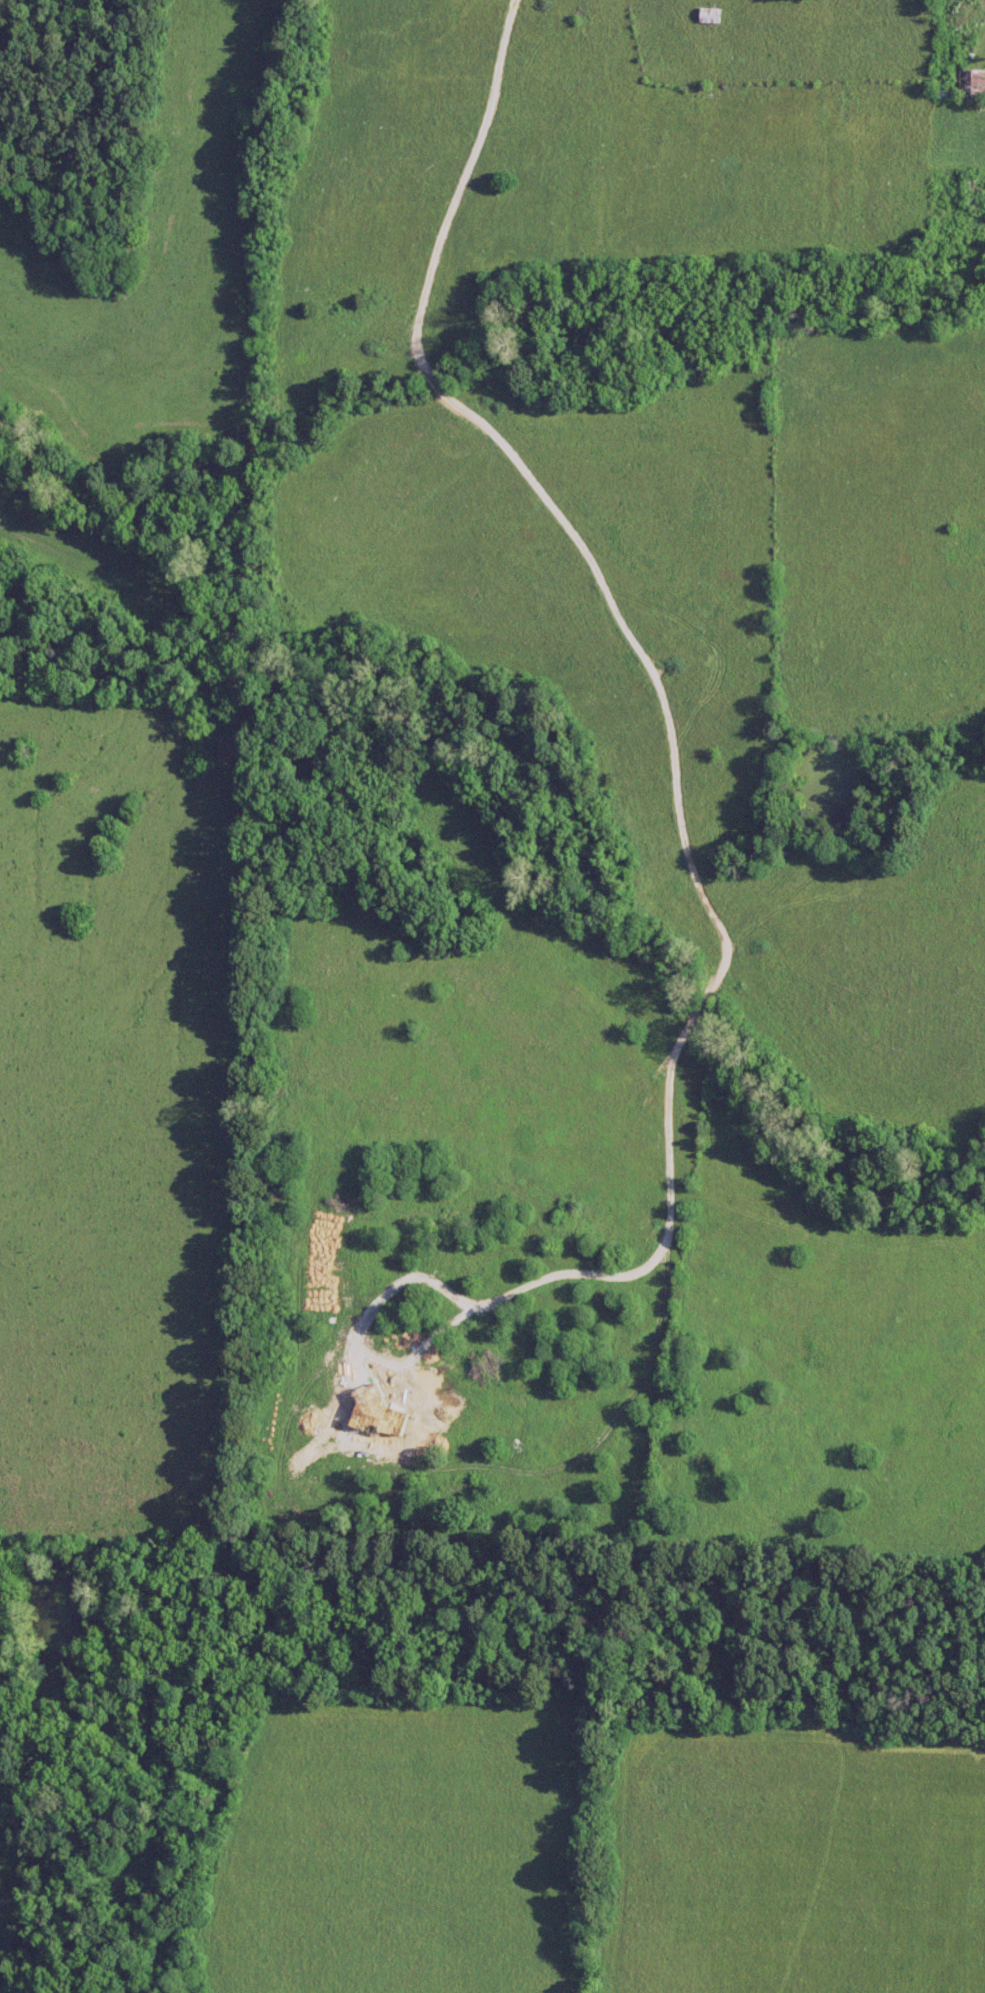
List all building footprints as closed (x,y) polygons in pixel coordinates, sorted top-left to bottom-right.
[(723,23),(723,8),(701,8),(701,23),(723,23)]
